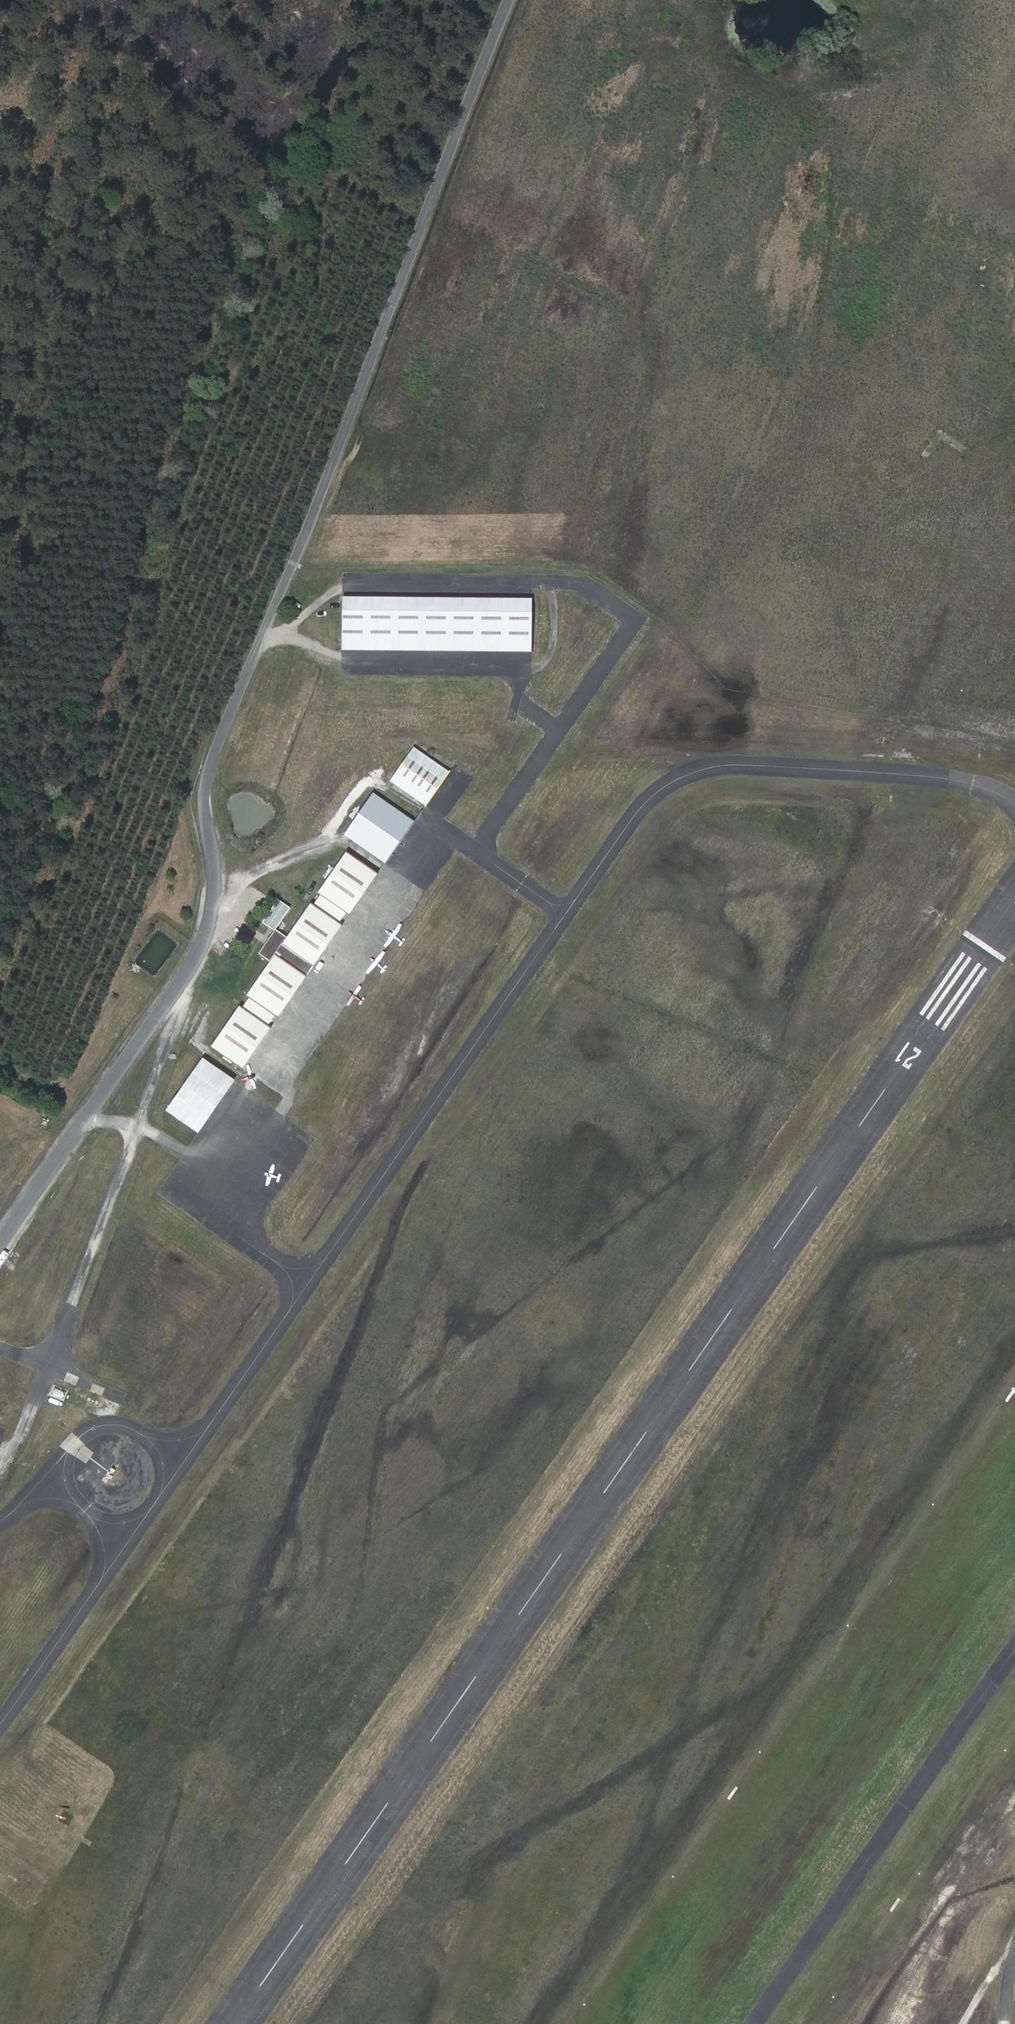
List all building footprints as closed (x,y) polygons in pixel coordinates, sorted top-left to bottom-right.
[(530,600),(340,597),(339,651),(529,654),(530,600)] [(397,764),(388,780),(424,806),(449,771),(412,746),(397,764)] [(369,794),(341,835),(384,865),(413,824),(369,794)] [(236,1006),(208,1047),(238,1069),(267,1028),(264,1026),(272,1014),(275,1016),(340,922),(337,920),(344,910),(347,912),(374,873),(343,852),(315,893),(317,895),(311,905),(308,903),(284,937),(274,931),(289,910),(275,900),(259,922),(272,931),(266,939),(268,940),(264,946),(262,945),(256,954),(267,962),(243,996),(246,998),(239,1008),(236,1006)] [(195,1132),(230,1081),(199,1060),(164,1111),(195,1132)]
